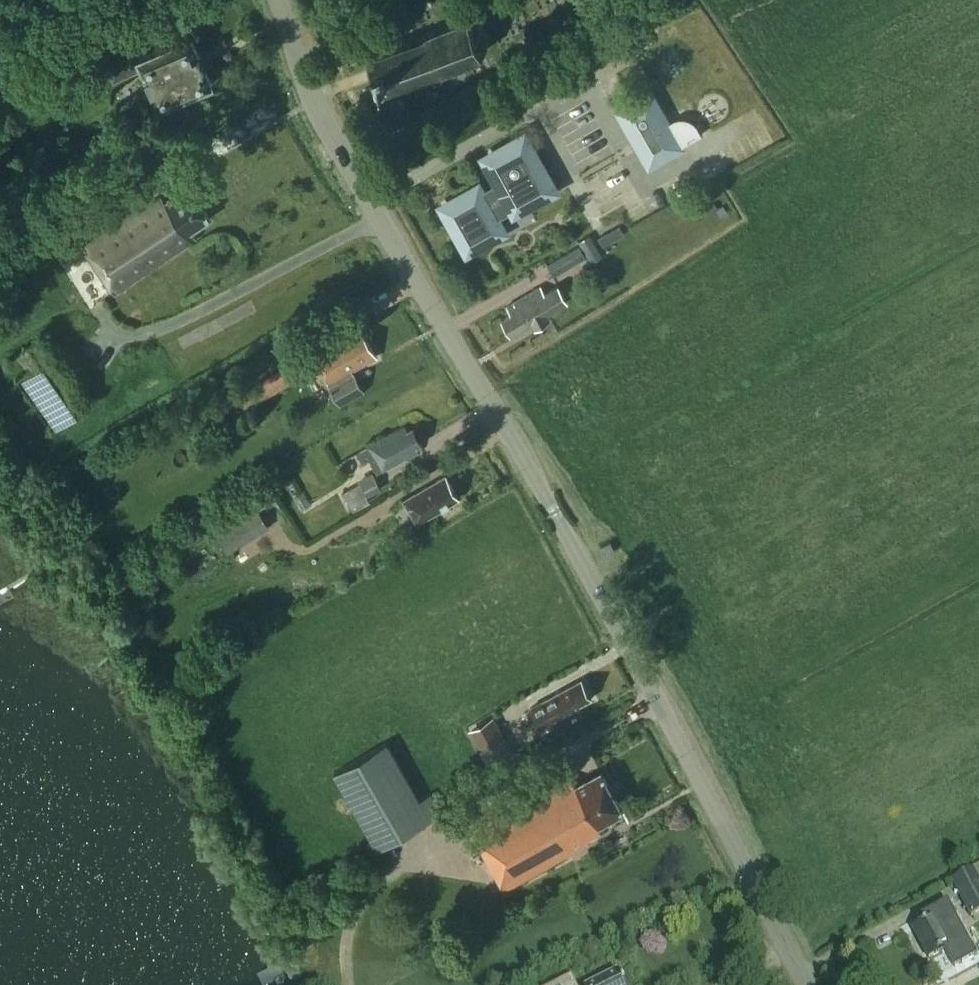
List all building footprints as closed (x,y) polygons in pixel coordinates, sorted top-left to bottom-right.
[(424,31),(426,34),(367,57),(380,92),(439,69),(441,73),(482,54),(489,39),(482,20),(468,14),(424,31)] [(191,34),(141,57),(135,43),(104,57),(115,81),(141,69),(158,107),(213,82),(191,34)] [(650,163),(680,146),(650,93),(620,110),(650,163)] [(478,187),(443,207),(467,250),(503,231),(496,219),(514,209),(515,210),(554,188),(524,135),(485,157),(498,181),(480,191),(478,187)] [(116,293),(134,280),(197,238),(192,230),(210,217),(189,186),(165,201),(161,194),(139,209),(138,207),(89,240),(90,242),(84,247),(115,294),(116,293)] [(599,237),(604,246),(612,241),(607,232),(599,237)] [(579,241),(592,262),(604,255),(591,234),(579,241)] [(586,256),(579,244),(547,263),(554,275),(586,256)] [(512,313),(503,318),(512,334),(533,322),(536,327),(552,318),(551,316),(558,311),(556,308),(568,300),(559,284),(546,291),(542,285),(507,305),(512,313)] [(366,392),(354,371),(378,359),(363,331),(354,336),(351,330),(311,351),(341,405),(366,392)] [(293,361),(231,396),(239,410),(301,375),(293,361)] [(417,446),(423,443),(414,426),(409,429),(406,425),(357,452),(362,462),(369,458),(377,473),(420,450),(417,446)] [(368,497),(382,489),(372,471),(358,480),(359,482),(342,492),(354,512),(371,502),(368,497)] [(417,522),(459,498),(446,475),(404,499),(417,522)] [(252,498),(211,523),(226,548),(247,536),(238,520),(258,508),(252,498)] [(198,543),(212,534),(207,525),(193,534),(198,543)] [(615,548),(611,540),(601,545),(605,553),(615,548)] [(541,726),(593,697),(582,678),(530,708),(541,726)] [(488,767),(514,753),(494,716),(468,730),(488,767)] [(333,772),(378,848),(442,811),(430,792),(420,798),(387,741),(333,772)] [(474,829),(507,889),(591,843),(588,838),(602,831),(597,823),(621,810),(601,773),(576,787),(570,775),(474,829)] [(971,917),(978,913),(978,882),(972,870),(951,882),(971,917)] [(938,921),(936,917),(913,929),(929,960),(953,947),(949,939),(961,933),(951,914),(938,921)] [(318,932),(330,925),(325,915),(312,922),(318,932)] [(298,970),(293,968),(288,971),(287,977),(291,983),(296,984),(301,982),(302,977),(298,970)] [(618,973),(593,984),(624,984),(618,973)]
